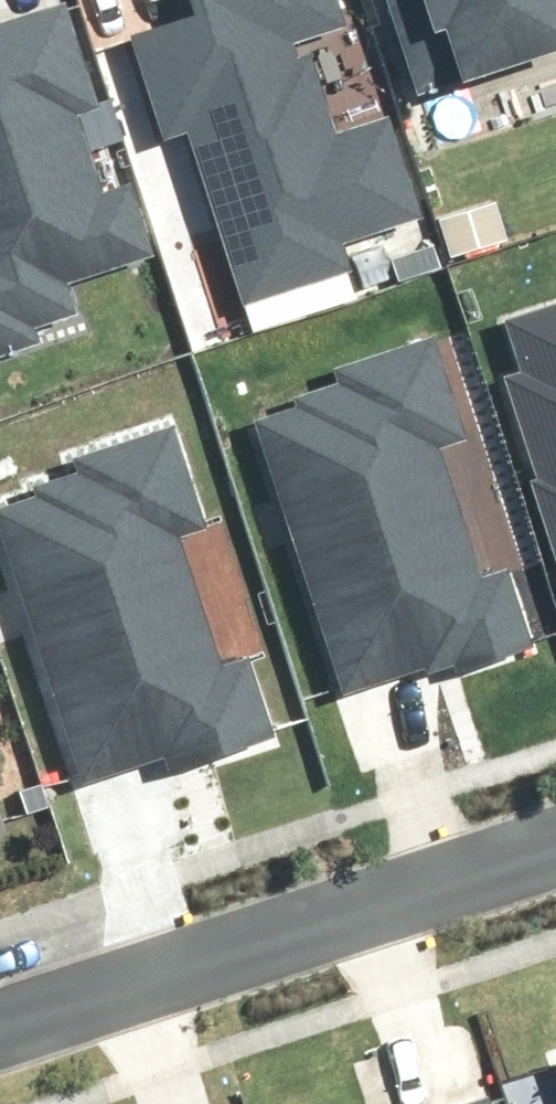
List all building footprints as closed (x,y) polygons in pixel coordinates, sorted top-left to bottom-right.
[(411,100),(555,48),(555,41),(541,0),(375,0),(411,100)] [(22,348),(16,330),(65,314),(57,288),(138,262),(116,192),(90,111),(58,11),(0,30),(0,355),(22,348)] [(481,382),(555,614),(555,301),(486,324),(503,375),(481,382)] [(313,401),(242,424),(330,697),(457,656),(461,671),(531,649),(507,575),(461,432),(451,435),(421,343),(306,380),(313,401)] [(0,500),(0,561),(68,786),(152,760),(160,786),(278,750),(248,651),(209,523),(197,526),(165,423),(55,457),(62,481),(0,500)] [(547,1055),(555,1083),(555,1052),(547,1055)]
